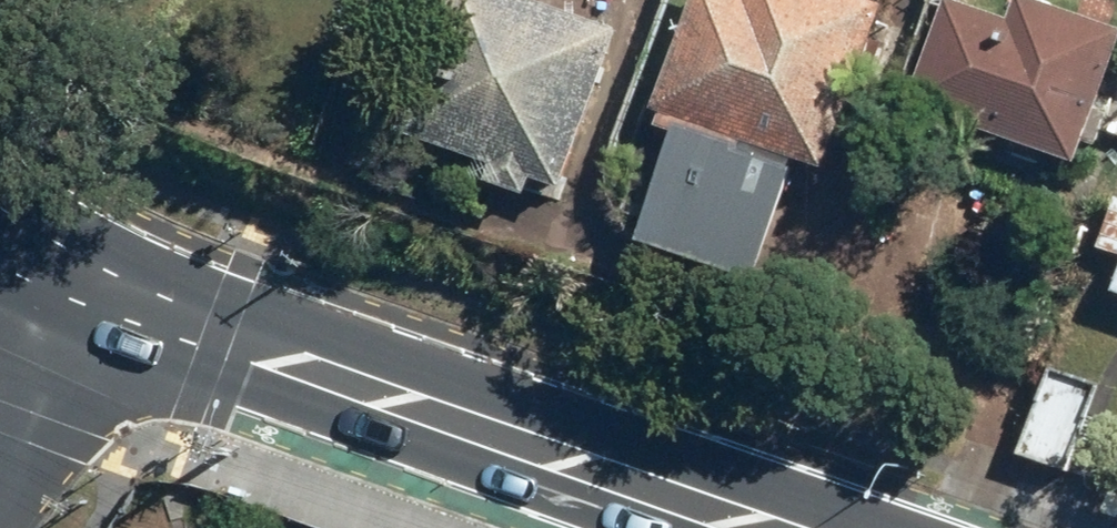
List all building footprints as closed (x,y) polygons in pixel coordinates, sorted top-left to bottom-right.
[(411,130),(505,162),(498,180),(541,194),(547,177),(572,186),(628,26),(551,0),(455,0),(411,130)] [(665,108),(840,168),(897,1),(893,0),(702,0),(665,108)] [(981,0),(955,0),(920,104),(1089,160),(1116,76),(1116,23),(1047,0),(1029,0),(1024,14),(981,0)] [(696,122),(654,236),(770,279),(813,165),(696,122)] [(1052,366),(1021,453),(1068,469),(1099,383),(1052,366)] [(1100,514),(1116,520),(1116,490),(1109,487),(1100,514)]
